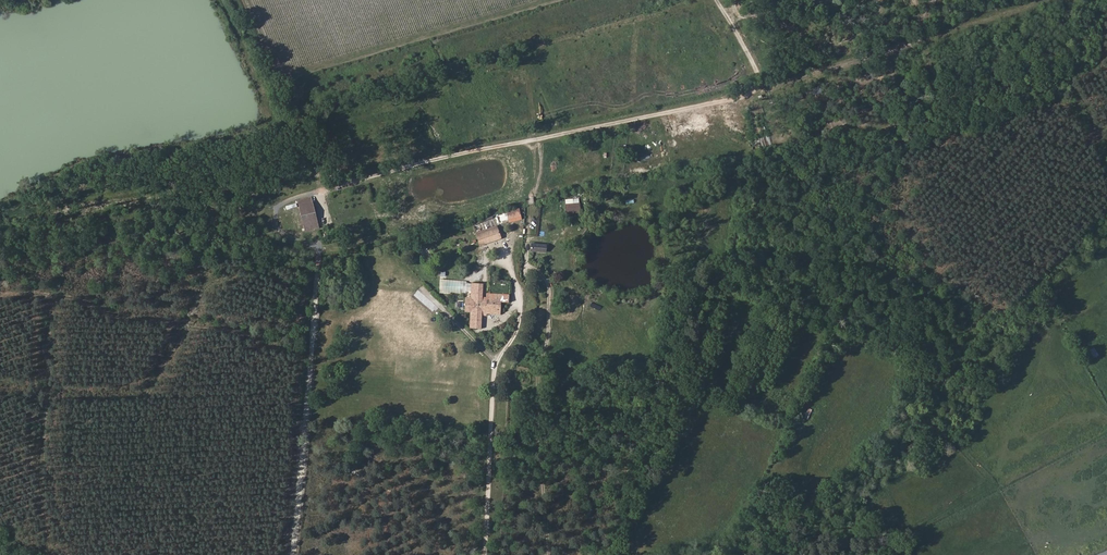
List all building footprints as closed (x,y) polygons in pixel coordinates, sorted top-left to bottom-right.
[(311,196),(298,200),(305,229),(318,226),(311,196)] [(581,213),(580,205),(567,206),(568,214),(581,213)] [(510,210),(511,218),(523,216),(521,208),(510,210)] [(497,223),(477,229),(478,233),(498,228),(497,223)] [(501,237),(498,228),(478,233),(481,243),(501,237)] [(533,243),(532,250),(546,252),(547,244),(533,243)] [(484,313),(484,299),(482,299),(482,296),(483,283),(473,283),(473,291),(475,291),(475,300),(470,300),(470,310),(474,310),(474,328),(482,328),(483,315),(483,313),(484,313)] [(475,300),(475,291),(473,291),(473,296),(467,296),(467,310),(470,310),(470,300),(475,300)] [(501,313),(502,301),(509,301),(509,293),(489,292),(489,299),(484,299),(484,313),(490,313),(501,313)] [(1089,350),(1093,358),(1099,355),(1094,347),(1089,350)]
